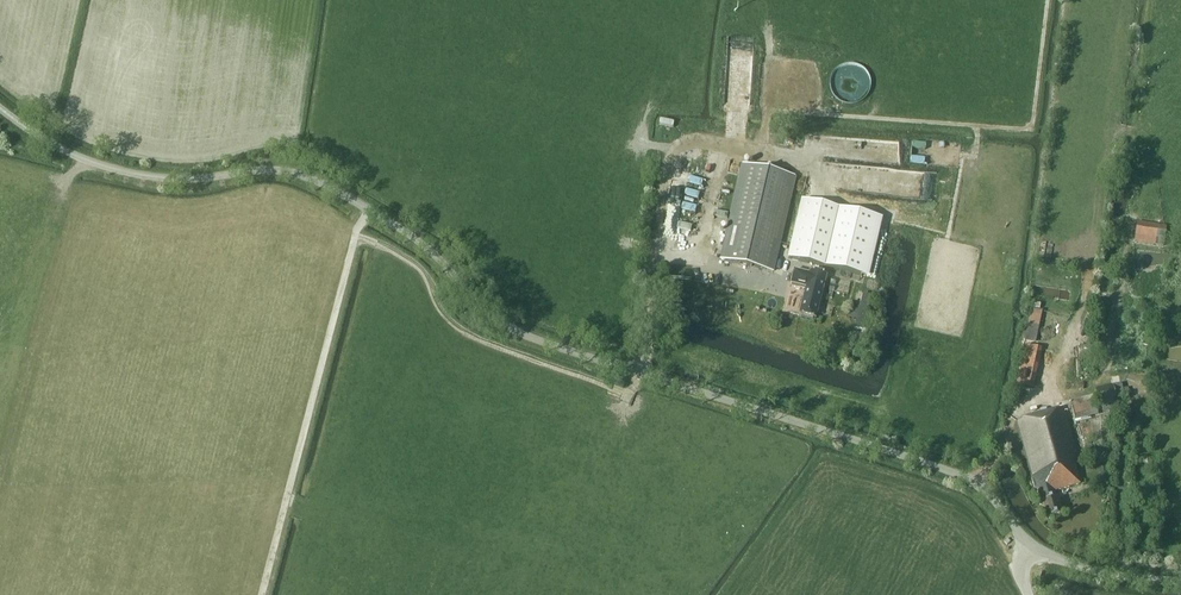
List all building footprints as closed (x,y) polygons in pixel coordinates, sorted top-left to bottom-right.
[(858,100),(871,75),(847,63),(834,88),(858,100)] [(718,261),(771,273),(793,177),(740,164),(718,261)] [(875,217),(802,200),(788,258),(861,275),(875,217)] [(1166,226),(1137,222),(1134,241),(1163,246),(1166,226)] [(1045,256),(1057,259),(1062,243),(1049,240),(1045,256)] [(805,289),(799,315),(816,319),(826,275),(810,271),(809,274),(794,271),(790,284),(791,284),(791,287),(800,290),(801,288),(805,289)] [(859,319),(857,327),(868,330),(876,295),(866,293),(864,303),(856,301),(853,317),(859,319)] [(1122,396),(1119,384),(1095,389),(1097,401),(1122,396)] [(1077,461),(1061,408),(1016,422),(1033,478),(1032,478),(1035,489),(1038,488),(1047,519),(1063,515),(1056,491),(1079,484),(1073,462),(1077,461)]
